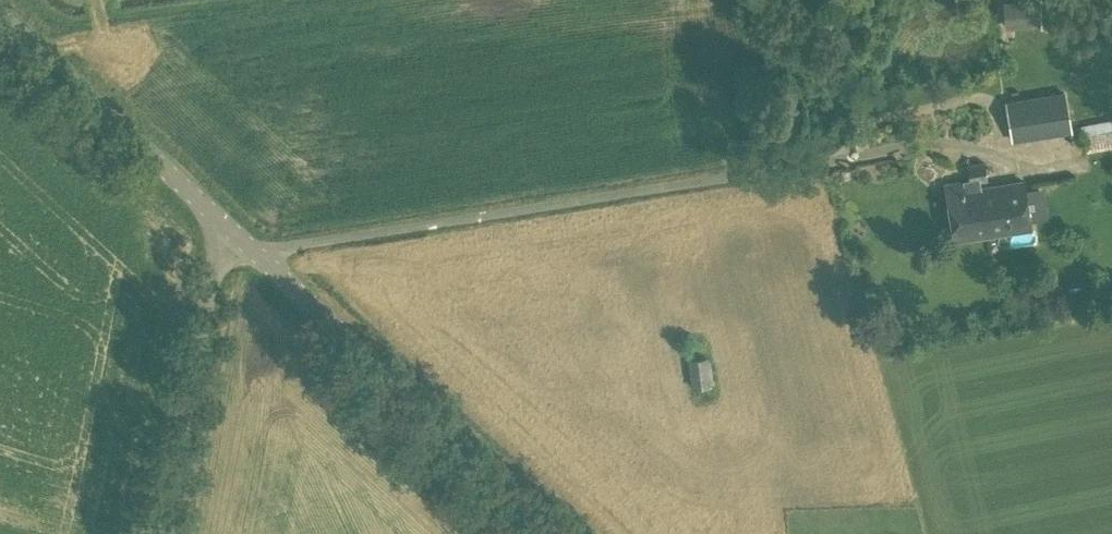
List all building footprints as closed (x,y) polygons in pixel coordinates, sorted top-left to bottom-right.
[(1040,26),(1038,0),(1010,0),(1003,0),(1004,28),(1040,26)] [(1011,142),(1072,133),(1066,91),(1005,100),(1011,142)] [(1111,146),(1111,118),(1080,124),(1085,151),(1111,146)] [(1031,225),(1024,177),(966,186),(965,177),(944,181),(953,237),(1031,225)] [(690,388),(713,385),(710,356),(687,359),(690,388)]
